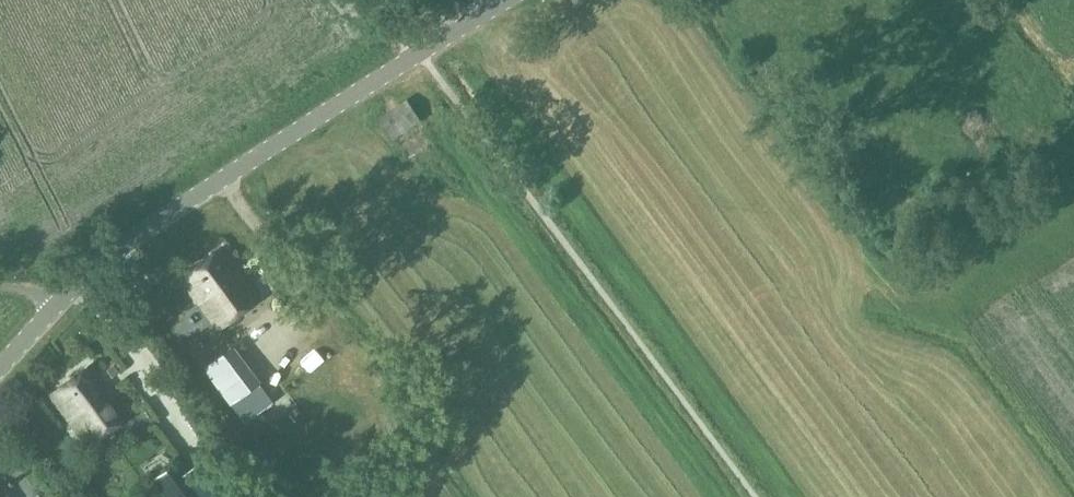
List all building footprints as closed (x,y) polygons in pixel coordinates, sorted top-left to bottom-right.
[(422,122),(407,100),(379,118),(393,140),(422,122)] [(220,249),(181,278),(218,330),(258,301),(220,249)] [(260,383),(233,347),(203,369),(244,424),(273,402),(259,384),(260,383)] [(129,415),(90,364),(48,396),(88,447),(129,415)] [(161,496),(224,496),(209,477),(198,485),(180,460),(150,482),(161,496)]
